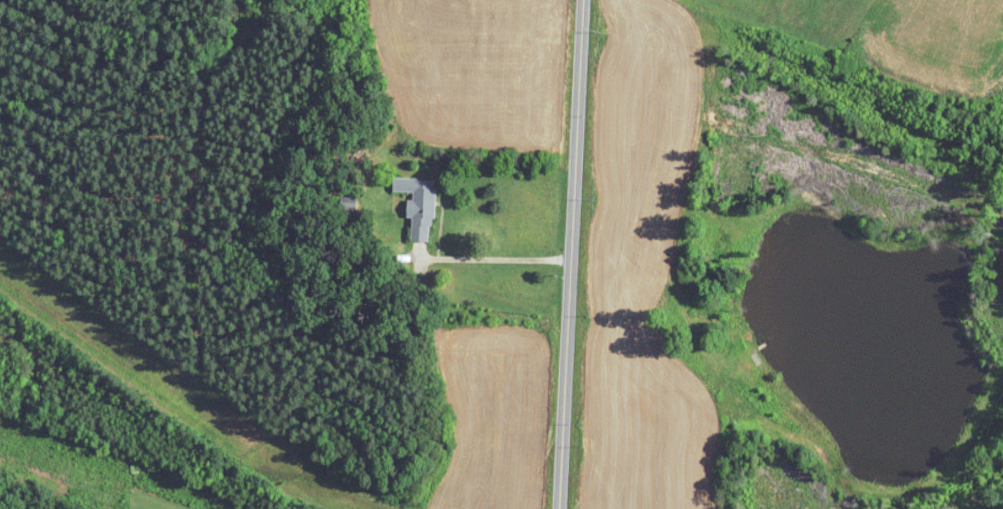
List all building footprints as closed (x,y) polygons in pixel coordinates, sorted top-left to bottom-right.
[(413,217),(412,240),(433,241),(436,179),(393,178),(393,192),(410,192),(409,217),(413,217)]
